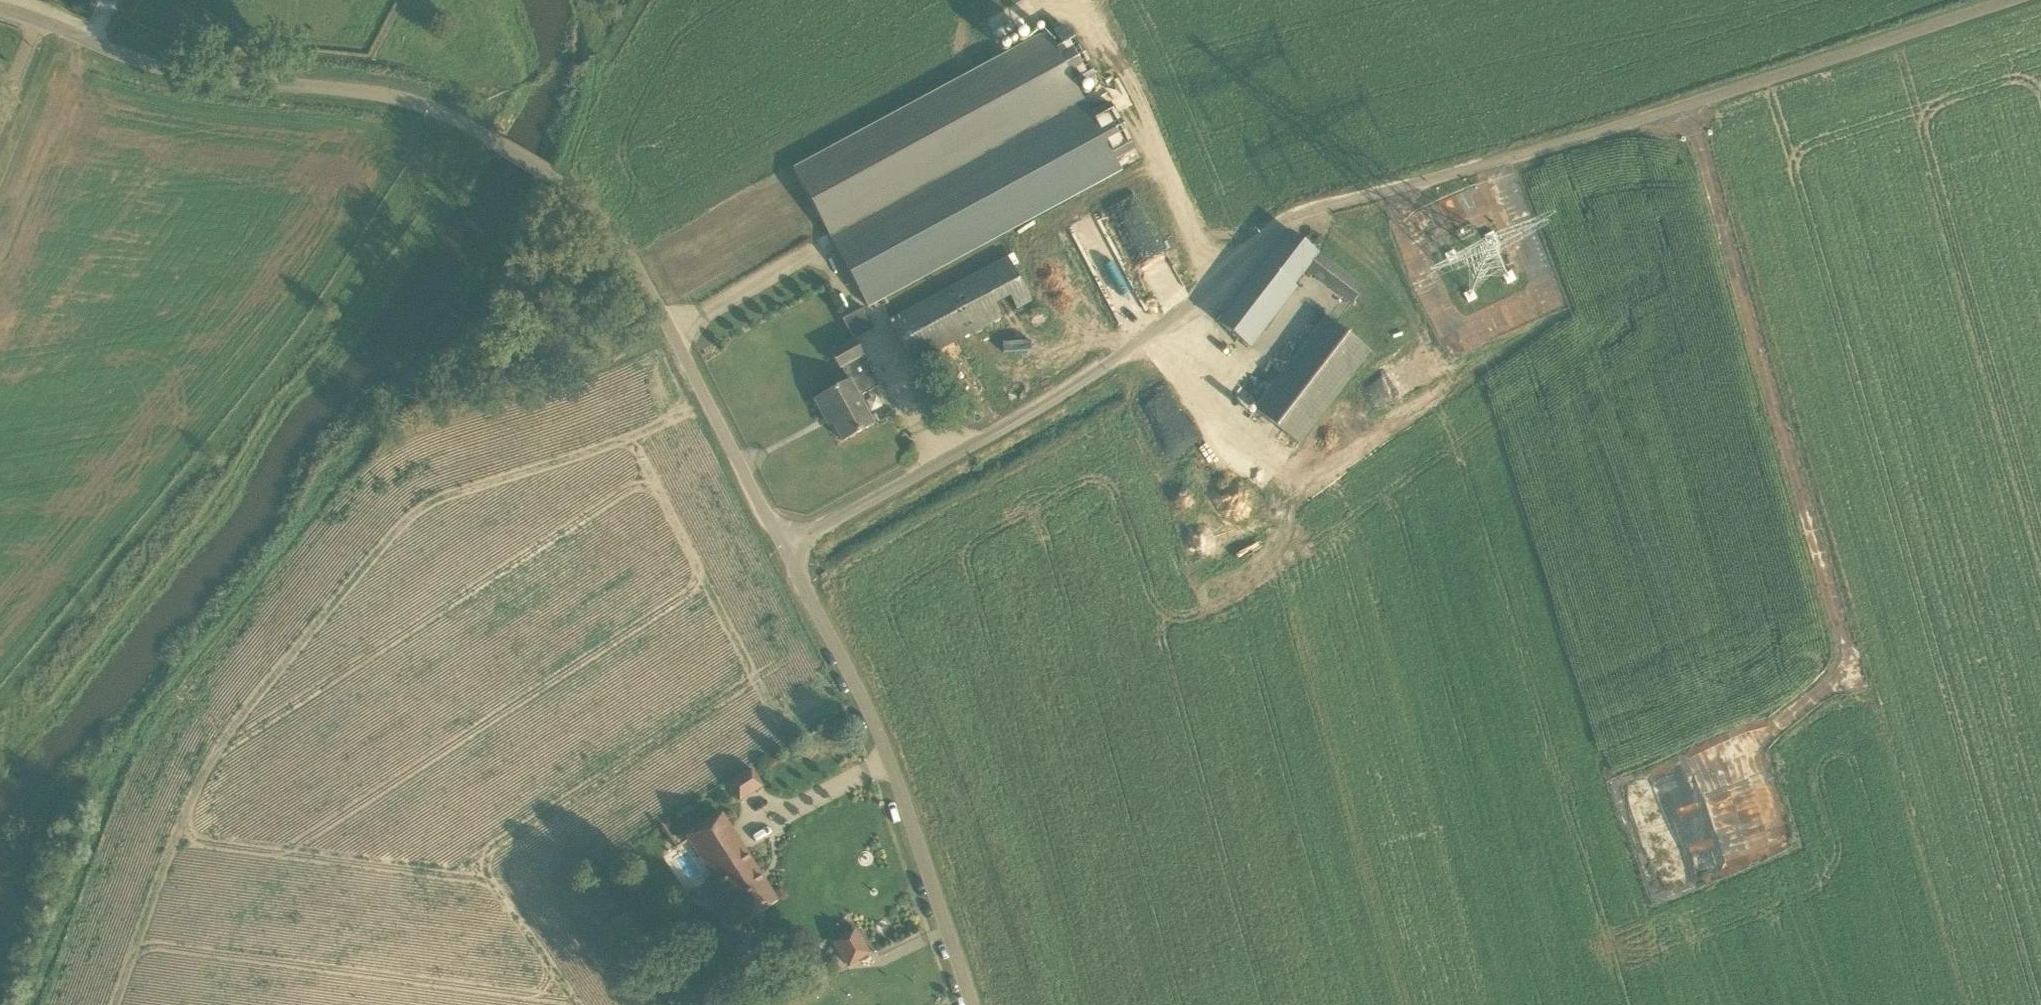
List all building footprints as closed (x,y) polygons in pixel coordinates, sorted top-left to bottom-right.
[(1047,31),(1004,55),(793,168),(827,231),(832,240),(867,306),(879,300),(1001,234),(1121,170),(1115,159),(1135,149),(1111,104),(1091,115),(1085,104),(1086,104),(1076,86),(1096,75),(1071,31),(1052,41),(1047,31)] [(1033,288),(1090,262),(1092,266),(1118,255),(1101,219),(1019,257),(1033,288)] [(1317,253),(1289,231),(1218,322),(1251,348),(1296,287),(1294,285),(1307,267),(1317,253)] [(889,320),(913,364),(1031,300),(1008,256),(889,320)] [(1345,274),(1334,288),(1353,302),(1363,288),(1345,274)] [(867,308),(845,317),(853,338),(875,329),(867,308)] [(1300,445),(1371,352),(1326,317),(1254,409),(1300,445)] [(831,351),(834,357),(847,382),(815,400),(823,416),(828,413),(843,441),(874,424),(858,396),(879,385),(857,344),(854,339),(831,351)] [(1409,389),(1397,369),(1360,392),(1372,412),(1409,389)] [(728,784),(739,801),(762,786),(752,769),(728,784)] [(740,923),(759,911),(776,900),(721,812),(685,835),(726,899),(719,903),(718,910),(726,923),(734,925),(740,922),(740,923)] [(684,844),(664,855),(676,876),(695,864),(684,844)] [(854,930),(834,943),(849,966),(869,953),(854,930)]
